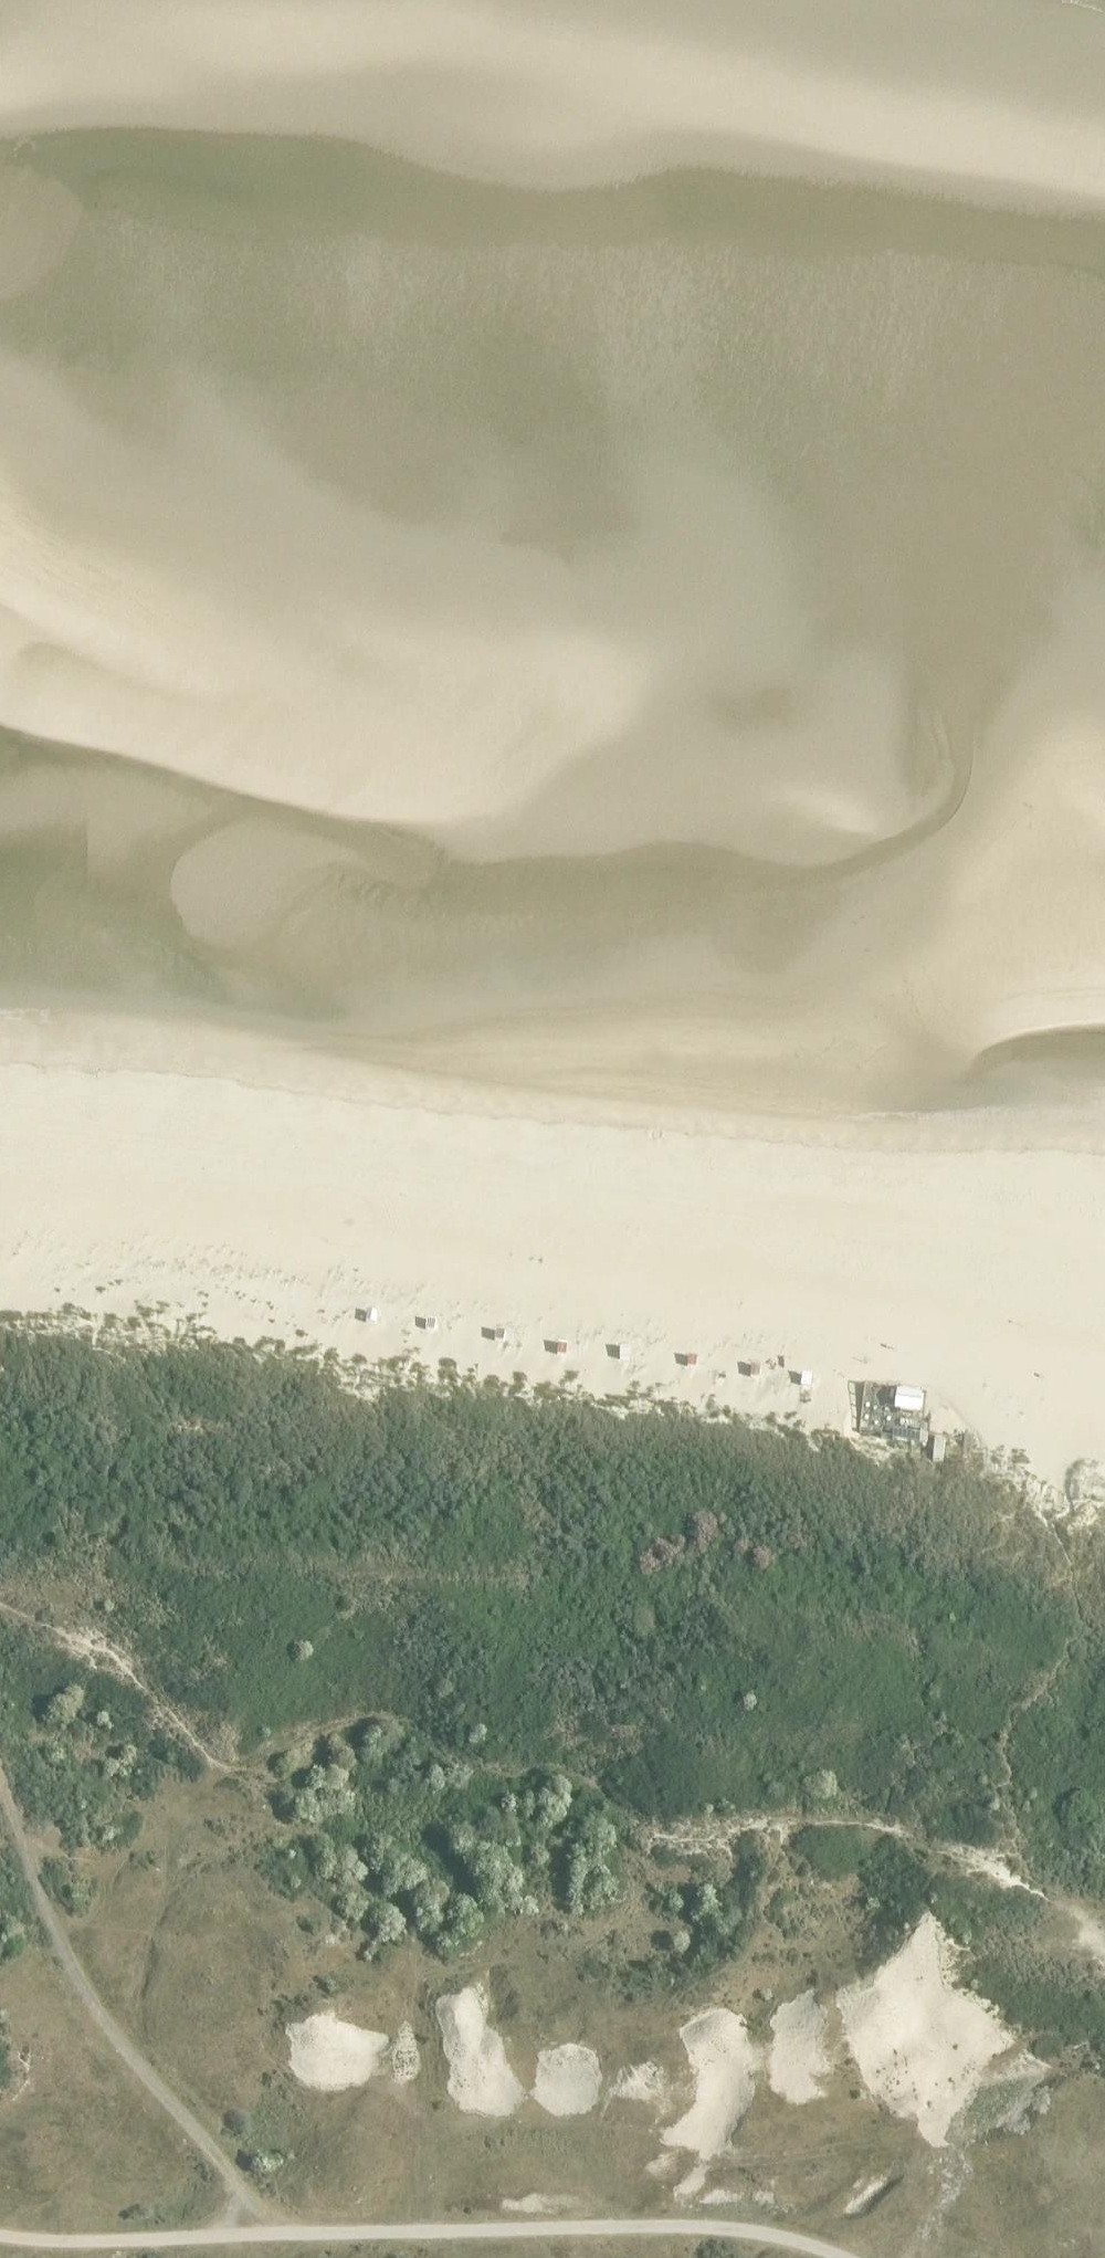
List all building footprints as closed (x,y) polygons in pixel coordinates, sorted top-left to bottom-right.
[(860,1432),(919,1440),(925,1398),(897,1395),(898,1391),(866,1387),(860,1432)]
